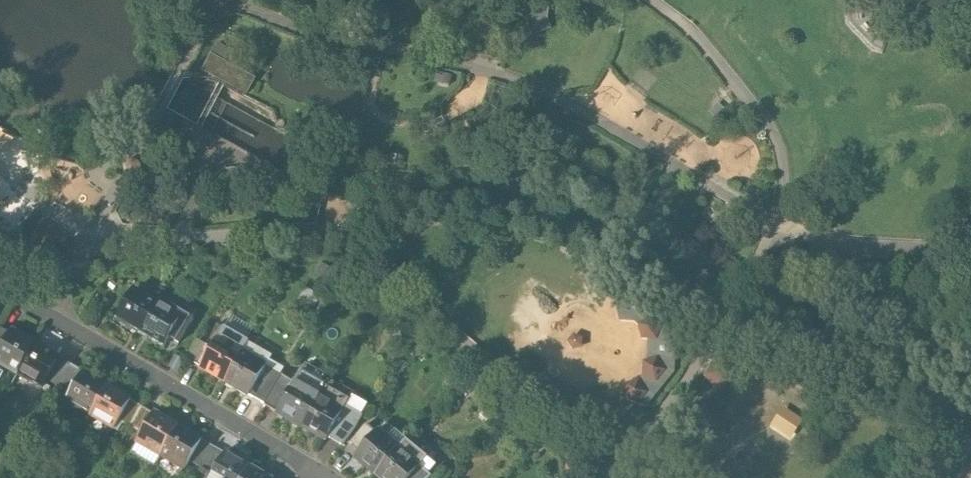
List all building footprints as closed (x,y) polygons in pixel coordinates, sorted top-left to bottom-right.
[(523,1),(532,32),(551,26),(546,14),(549,0),(526,0),(523,1)] [(259,74),(215,50),(206,67),(250,91),(259,74)] [(58,252),(71,228),(47,216),(34,239),(58,252)] [(114,316),(138,330),(153,305),(129,291),(114,316)] [(638,291),(614,307),(619,322),(634,324),(646,338),(646,358),(641,374),(634,383),(625,384),(624,398),(645,407),(675,375),(677,329),(662,306),(638,291)] [(138,330),(162,344),(176,319),(153,305),(138,330)] [(13,370),(32,340),(8,326),(0,339),(0,362),(13,370)] [(583,337),(572,334),(566,342),(572,350),(583,347),(583,337)] [(197,366),(222,380),(239,351),(214,337),(197,366)] [(32,340),(13,370),(38,385),(56,355),(32,340)] [(222,380),(247,395),(249,391),(264,366),(239,351),(222,380)] [(714,358),(707,376),(721,391),(739,387),(746,370),(733,355),(714,358)] [(278,374),(264,366),(249,391),(264,399),(278,374)] [(86,413),(104,382),(79,367),(61,398),(86,413)] [(292,383),(278,374),(264,399),(278,407),(292,383)] [(277,409),(301,422),(318,393),(294,379),(292,383),(278,407),(277,409)] [(104,382),(86,413),(110,427),(115,418),(128,396),(104,382)] [(301,422),(324,436),(325,434),(342,407),(318,393),(301,422)] [(152,410),(128,396),(115,418),(139,432),(152,410)] [(344,403),(342,407),(325,434),(341,443),(359,413),(344,403)] [(801,416),(782,403),(770,421),(789,433),(801,416)] [(134,440),(158,454),(175,424),(152,410),(139,432),(134,440)] [(175,424),(158,454),(182,468),(199,438),(175,424)] [(352,455),(374,473),(396,446),(374,428),(352,455)] [(380,477),(407,477),(418,464),(396,446),(374,473),(380,477)] [(205,477),(237,477),(246,463),(221,448),(204,477),(205,477)] [(237,477),(269,477),(270,477),(246,463),(237,477)] [(418,464),(407,477),(428,477),(431,475),(418,464)]
